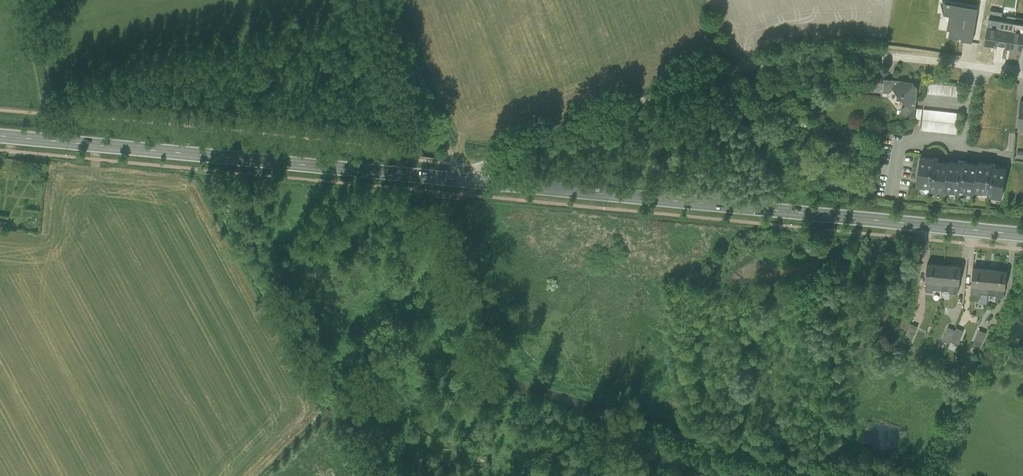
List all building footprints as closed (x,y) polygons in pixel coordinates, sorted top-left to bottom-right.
[(978,9),(940,2),(940,15),(949,16),(946,29),(950,30),(948,37),(958,38),(958,37),(961,38),(960,40),(972,42),(978,9)] [(996,47),(1001,20),(1001,12),(990,11),(984,44),(996,47)] [(1009,49),(1014,23),(1015,17),(1007,15),(1006,21),(1001,20),(996,47),(1009,49)] [(1009,49),(1021,51),(1022,43),(1022,24),(1014,23),(1009,49)] [(909,82),(897,81),(889,88),(905,107),(914,100),(914,87),(909,82)] [(959,86),(928,83),(927,94),(958,98),(959,86)] [(1015,101),(1013,128),(1013,133),(1022,134),(1022,102),(1015,101)] [(959,113),(922,109),(920,120),(957,124),(959,113)] [(957,124),(920,120),(919,130),(956,135),(957,124)] [(944,191),(949,163),(933,160),(933,158),(920,156),(915,185),(929,188),(929,190),(944,193),(944,191)] [(973,192),(978,164),(965,162),(965,164),(949,161),(949,163),(944,191),(959,193),(959,191),(973,193),(973,192)] [(978,164),(973,192),(987,194),(986,196),(1002,198),(1006,169),(990,166),(991,164),(978,162),(978,164)] [(928,264),(925,290),(940,292),(944,267),(928,264)] [(960,269),(944,267),(940,292),(956,295),(960,269)] [(973,271),(971,297),(986,298),(988,272),(973,271)] [(1005,274),(988,272),(986,298),(1003,299),(1005,274)] [(927,306),(920,308),(923,317),(930,314),(927,306)] [(904,338),(911,340),(917,327),(910,324),(904,338)] [(949,342),(957,345),(962,331),(954,328),(953,330),(946,327),(941,341),(948,344),(949,342)] [(971,343),(981,347),(986,334),(976,330),(971,343)]
